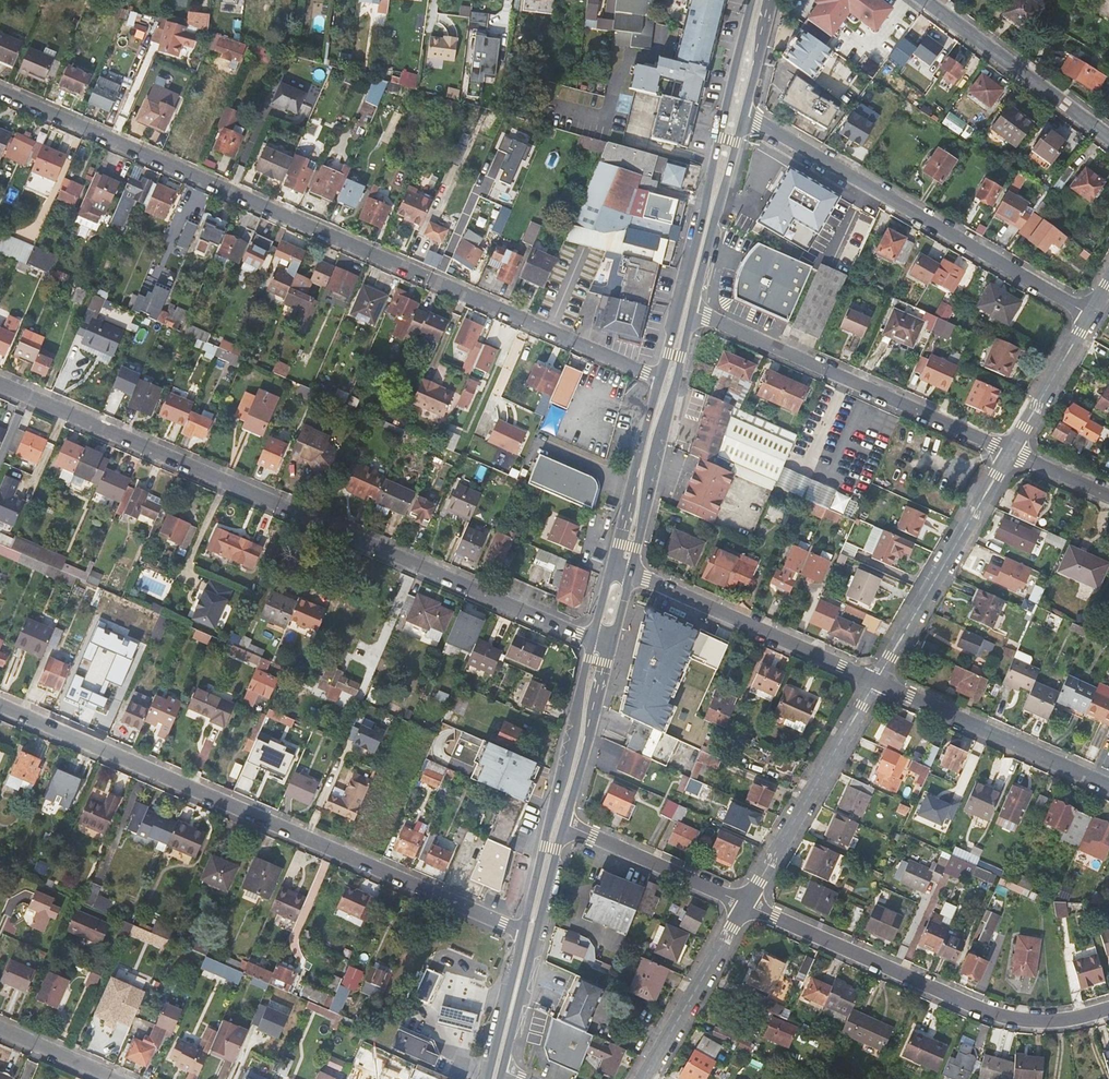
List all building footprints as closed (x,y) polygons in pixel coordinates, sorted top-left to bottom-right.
[(124,20),(128,11),(127,10),(90,0),(89,0),(85,9),(124,20)] [(127,10),(128,11),(139,14),(140,0),(128,0),(127,10)] [(387,13),(389,0),(372,0),(371,2),(378,3),(377,12),(387,13)] [(523,12),(552,15),(554,0),(524,0),(523,12)] [(616,0),(608,0),(606,21),(598,20),(598,21),(585,19),(584,27),(597,29),(597,34),(612,35),(612,31),(614,17),(616,0)] [(587,1),(585,17),(595,18),(597,0),(587,0),(587,1)] [(614,17),(647,21),(649,10),(658,11),(659,0),(616,0),(614,17)] [(684,30),(676,61),(685,63),(708,68),(725,0),(691,0),(684,30)] [(801,28),(805,31),(818,40),(825,45),(833,34),(842,20),(846,16),(852,20),(853,20),(854,20),(855,20),(856,20),(857,20),(858,20),(858,19),(859,18),(874,28),(874,29),(875,29),(876,29),(877,30),(878,30),(879,29),(880,29),(881,28),(881,27),(882,26),(895,7),(884,0),(820,0),(816,7),(815,7),(814,7),(813,7),(812,7),(811,8),(810,9),(810,10),(809,11),(809,12),(809,13),(810,13),(810,14),(801,28)] [(1024,32),(1042,8),(1031,0),(1016,0),(1005,15),(1017,23),(1015,26),(1024,32)] [(150,35),(157,19),(139,14),(128,11),(124,20),(122,25),(150,35)] [(185,26),(206,32),(208,15),(186,12),(185,26)] [(470,22),(487,24),(489,14),(471,12),(470,22)] [(413,39),(423,41),(426,15),(416,14),(413,39)] [(653,36),(655,22),(647,21),(614,17),(612,31),(633,33),(631,49),(650,50),(652,36),(653,36)] [(185,28),(168,23),(168,22),(159,19),(151,38),(163,41),(160,53),(177,58),(181,44),(192,48),(196,36),(184,33),(185,28)] [(847,23),(842,20),(833,34),(837,37),(847,23)] [(801,28),(795,37),(800,40),(805,31),(801,28)] [(202,38),(210,40),(213,34),(207,32),(204,31),(202,38)] [(633,33),(612,31),(612,35),(610,48),(618,48),(631,49),(633,33)] [(818,40),(805,31),(800,40),(795,37),(792,39),(788,44),(787,48),(791,51),(785,59),(812,79),(832,52),(817,41),(818,40)] [(210,41),(218,44),(221,36),(213,34),(210,40),(210,41)] [(13,67),(23,45),(0,35),(0,62),(13,67)] [(238,63),(246,43),(239,41),(221,36),(218,44),(215,51),(223,55),(221,58),(230,62),(231,60),(238,63)] [(496,77),(500,45),(492,44),(493,42),(486,41),(487,37),(476,36),(471,78),(469,78),(466,99),(479,101),(481,80),(484,81),(484,75),(496,77)] [(431,37),(428,58),(455,61),(458,38),(448,37),(448,39),(431,37)] [(929,67),(943,49),(927,37),(913,55),(929,67)] [(163,41),(151,38),(147,49),(160,53),(163,41)] [(28,74),(44,82),(54,59),(27,48),(16,72),(27,77),(28,74)] [(618,48),(610,48),(607,76),(614,77),(618,48)] [(782,56),(785,59),(791,51),(787,48),(782,56)] [(338,62),(348,64),(349,55),(340,54),(338,62)] [(1094,89),(1103,74),(1098,71),(1067,54),(1059,69),(1094,89)] [(964,70),(946,57),(940,65),(948,72),(944,78),(953,85),(964,70)] [(680,84),(685,63),(676,61),(664,58),(663,62),(659,61),(657,70),(643,67),(642,67),(641,67),(640,67),(639,68),(638,69),(638,70),(637,70),(637,71),(633,90),(635,90),(654,95),(658,79),(680,84)] [(680,84),(676,100),(699,106),(708,68),(685,63),(680,84)] [(893,72),(883,65),(873,79),(884,86),(893,72)] [(59,87),(82,96),(91,77),(68,67),(59,87)] [(513,69),(505,68),(503,82),(511,83),(513,69)] [(124,78),(103,69),(98,78),(120,87),(124,78)] [(402,70),(401,84),(417,86),(418,72),(402,70)] [(368,87),(372,77),(357,73),(354,81),(368,87)] [(411,86),(399,84),(401,77),(393,75),(390,91),(409,95),(411,86)] [(814,89),(796,75),(780,103),(827,130),(840,109),(811,93),(814,89)] [(1003,91),(982,75),(969,92),(990,108),(1003,91)] [(366,101),(380,106),(389,81),(375,76),(366,101)] [(98,78),(87,104),(108,114),(120,87),(98,78)] [(280,83),(271,103),(297,114),(305,94),(280,83)] [(149,127),(163,133),(173,110),(178,98),(170,95),(151,86),(146,98),(138,118),(151,124),(149,127)] [(676,100),(661,97),(651,139),(688,148),(699,106),(676,100)] [(215,150),(234,158),(243,137),(230,132),(238,113),(225,107),(217,126),(224,129),(215,150)] [(1031,123),(1008,107),(992,128),(1014,145),(1031,123)] [(963,133),(968,119),(948,112),(943,125),(963,133)] [(873,126),(853,114),(841,134),(861,145),(873,126)] [(977,133),(968,127),(962,135),(971,141),(977,133)] [(9,133),(0,129),(0,155),(9,133)] [(1037,154),(1032,161),(1046,170),(1066,144),(1047,130),(1032,150),(1037,154)] [(28,140),(23,138),(15,134),(8,152),(19,157),(20,154),(31,158),(37,144),(28,140)] [(576,146),(602,154),(608,142),(581,135),(576,146)] [(525,161),(530,148),(503,136),(497,150),(510,155),(506,163),(503,161),(499,170),(503,171),(498,181),(510,186),(521,160),(525,161)] [(41,146),(33,166),(56,176),(67,151),(43,141),(41,146)] [(650,182),(657,156),(621,146),(608,142),(602,154),(598,163),(637,176),(637,179),(650,182)] [(74,160),(80,163),(86,151),(79,148),(74,160)] [(273,179),(282,183),(285,174),(291,160),(264,148),(254,171),(263,174),(262,176),(272,180),(273,179)] [(955,160),(937,149),(923,172),(942,183),(955,160)] [(1027,157),(1032,161),(1037,154),(1032,150),(1027,157)] [(288,175),(283,185),(303,194),(314,170),(315,171),(317,165),(294,154),(285,174),(288,175)] [(666,165),(667,158),(657,156),(650,182),(680,189),(685,169),(666,165)] [(633,191),(637,179),(637,176),(598,163),(583,199),(616,211),(622,188),(633,191)] [(142,169),(134,166),(129,177),(137,181),(142,169)] [(840,197),(789,167),(758,222),(785,238),(780,245),(792,250),(796,244),(808,251),(840,197)] [(1073,171),(1067,167),(1052,187),(1058,191),(1073,171)] [(311,192),(331,201),(342,176),(322,168),(311,192)] [(1103,181),(1085,168),(1076,180),(1075,179),(1070,186),(1089,200),(1103,181)] [(117,183),(95,174),(77,214),(96,222),(101,213),(104,214),(117,183)] [(135,201),(146,206),(156,183),(142,178),(140,182),(137,181),(129,177),(109,222),(124,228),(135,201)] [(685,203),(688,191),(680,189),(650,182),(637,179),(633,191),(685,203)] [(63,180),(58,190),(62,191),(56,204),(61,205),(62,203),(70,206),(75,197),(77,197),(81,188),(63,180)] [(364,188),(345,180),(337,199),(355,207),(364,188)] [(1001,189),(986,180),(976,197),(991,206),(1001,189)] [(176,192),(156,183),(146,206),(144,211),(164,220),(176,192)] [(373,184),(367,198),(369,199),(360,219),(381,228),(390,207),(373,200),(379,187),(373,184)] [(440,186),(434,202),(442,205),(448,189),(440,186)] [(409,223),(420,228),(431,202),(415,195),(417,191),(408,187),(396,214),(403,217),(410,220),(409,223)] [(616,211),(627,214),(633,191),(622,188),(616,211)] [(195,194),(184,189),(181,196),(192,200),(195,194)] [(433,198),(417,191),(415,195),(431,202),(433,198)] [(679,227),(685,203),(633,191),(627,214),(679,227)] [(1027,203),(1008,191),(994,214),(1003,219),(1004,217),(1015,223),(1027,203)] [(675,242),(679,227),(627,214),(616,211),(583,199),(571,225),(600,233),(628,231),(675,242)] [(1047,206),(1041,202),(1035,210),(1041,214),(1047,206)] [(500,236),(511,211),(502,207),(491,232),(500,236)] [(1059,247),(1066,237),(1034,212),(1025,223),(1037,231),(1029,242),(1045,253),(1053,243),(1059,247)] [(211,242),(219,246),(226,229),(221,226),(223,223),(208,216),(202,230),(204,231),(196,250),(206,254),(211,242)] [(424,235),(441,243),(447,230),(445,229),(447,225),(436,220),(434,224),(430,222),(424,235)] [(533,246),(541,226),(531,222),(523,241),(533,246)] [(765,227),(757,222),(753,230),(761,235),(765,227)] [(408,227),(419,231),(420,228),(409,223),(408,227)] [(1037,231),(1025,223),(1016,233),(1029,242),(1037,231)] [(669,267),(675,242),(628,231),(600,233),(571,225),(564,241),(606,252),(657,264),(669,267)] [(463,258),(475,266),(483,253),(477,249),(482,239),(468,230),(454,253),(463,258)] [(173,246),(183,250),(189,237),(179,233),(173,246)] [(896,258),(905,263),(914,244),(895,233),(892,237),(885,233),(875,251),(894,262),(896,258)] [(3,235),(0,242),(0,254),(3,255),(11,258),(17,261),(25,265),(33,248),(3,235)] [(226,235),(217,254),(239,264),(247,244),(226,235)] [(249,245),(242,262),(260,270),(268,252),(274,255),(279,244),(257,235),(252,246),(249,245)] [(788,322),(812,267),(759,243),(758,244),(757,244),(756,245),(755,246),(754,247),(753,248),(752,249),(751,250),(751,251),(750,251),(750,252),(749,252),(749,253),(748,254),(747,255),(746,256),(746,257),(745,258),(745,259),(744,259),(744,260),(743,261),(743,262),(742,262),(742,263),(742,264),(741,264),(741,265),(741,266),(740,267),(740,268),(739,268),(739,269),(739,270),(739,271),(738,272),(738,273),(737,274),(737,275),(737,276),(737,277),(736,278),(736,279),(736,280),(736,281),(736,282),(735,283),(735,284),(735,285),(735,286),(735,287),(735,288),(735,289),(735,290),(735,291),(735,292),(735,293),(735,294),(735,295),(735,296),(735,297),(735,298),(788,322)] [(521,257),(517,255),(518,252),(514,250),(512,253),(496,247),(491,257),(504,263),(502,268),(498,278),(510,283),(521,257)] [(57,259),(33,248),(25,265),(30,267),(43,272),(50,275),(53,268),(57,259)] [(304,253),(292,248),(288,256),(301,262),(304,253)] [(519,278),(544,289),(553,269),(557,259),(532,248),(519,278)] [(1086,259),(1090,254),(1084,249),(1080,255),(1086,259)] [(431,250),(426,260),(438,267),(443,256),(431,250)] [(657,264),(606,252),(603,258),(613,260),(606,286),(601,288),(591,285),(588,292),(609,297),(646,307),(657,264)] [(930,280),(941,262),(933,258),(930,262),(927,260),(927,257),(920,254),(909,274),(928,285),(930,280)] [(488,263),(502,268),(504,263),(491,257),(488,263)] [(17,261),(11,258),(8,264),(15,267),(17,261)] [(280,310),(283,303),(296,273),(301,262),(291,258),(285,273),(281,272),(279,277),(274,275),(265,295),(266,296),(263,303),(280,310)] [(472,270),(475,266),(463,258),(460,262),(472,270)] [(941,262),(930,280),(947,290),(955,276),(960,279),(964,272),(942,260),(941,262)] [(28,271),(30,267),(25,265),(17,261),(15,267),(14,269),(25,274),(27,270),(28,271)] [(313,281),(326,287),(334,269),(319,263),(311,280),(313,281)] [(847,275),(821,263),(792,327),(819,339),(847,275)] [(71,276),(53,268),(50,275),(69,284),(77,287),(80,289),(82,284),(70,278),(71,276)] [(356,277),(336,268),(327,288),(335,291),(333,295),(340,298),(343,292),(349,294),(356,277)] [(305,334),(319,303),(306,298),(301,296),(308,279),(296,273),(283,303),(301,311),(293,328),(305,334)] [(311,280),(308,279),(301,296),(306,298),(313,281),(311,280)] [(150,299),(139,294),(138,296),(131,311),(144,317),(156,322),(162,310),(170,289),(156,283),(150,299)] [(1020,302),(990,284),(977,305),(1008,323),(1020,302)] [(350,314),(374,325),(386,295),(363,285),(350,314)] [(83,305),(88,292),(80,289),(77,287),(71,300),(83,305)] [(108,293),(97,288),(94,295),(105,299),(108,293)] [(413,296),(397,289),(395,293),(411,301),(413,296)] [(395,293),(387,312),(396,316),(393,321),(398,323),(393,334),(403,339),(418,304),(411,301),(395,293)] [(133,294),(126,309),(131,311),(138,296),(133,294)] [(87,332),(83,344),(114,357),(124,331),(95,319),(98,313),(96,313),(102,299),(94,295),(88,309),(79,329),(87,332)] [(165,311),(162,310),(156,322),(181,333),(185,323),(195,301),(185,297),(180,308),(168,303),(165,311)] [(646,307),(609,297),(601,329),(620,333),(619,337),(637,342),(646,307)] [(871,319),(849,309),(840,328),(863,338),(871,319)] [(923,322),(895,309),(883,334),(913,346),(923,322)] [(418,334),(438,343),(447,322),(427,313),(426,314),(417,310),(407,334),(416,338),(418,334)] [(940,310),(937,317),(938,317),(946,321),(947,322),(951,315),(940,310)] [(938,338),(946,321),(938,317),(930,334),(938,338)] [(472,350),(462,371),(471,374),(476,363),(484,345),(476,342),(483,327),(474,323),(473,325),(464,321),(455,342),(472,350)] [(955,325),(947,322),(946,321),(938,338),(948,342),(955,325)] [(3,331),(13,335),(16,327),(15,325),(7,322),(3,331)] [(210,334),(185,323),(181,333),(198,340),(206,343),(210,334)] [(2,356),(13,335),(3,331),(0,329),(0,355),(2,356)] [(74,340),(83,344),(87,332),(79,329),(74,340)] [(13,357),(34,365),(45,339),(25,330),(13,357)] [(235,345),(210,334),(206,343),(218,348),(221,350),(231,354),(234,347),(235,345)] [(1020,348),(997,338),(984,367),(1004,376),(1012,356),(1016,357),(1020,348)] [(51,341),(45,339),(34,365),(31,370),(42,375),(43,373),(46,374),(52,359),(45,356),(47,351),(50,352),(56,341),(51,339),(51,341)] [(203,358),(212,362),(218,348),(206,343),(198,340),(194,348),(205,353),(203,358)] [(484,345),(476,363),(478,364),(476,368),(487,373),(497,349),(484,344),(484,345)] [(244,351),(234,347),(231,354),(241,358),(244,351)] [(217,358),(239,368),(243,359),(241,358),(231,354),(221,350),(217,358)] [(725,351),(717,368),(752,384),(764,357),(757,353),(752,363),(725,351)] [(914,371),(921,374),(929,358),(921,355),(914,371)] [(931,379),(949,388),(958,367),(930,355),(929,358),(921,374),(919,378),(929,382),(931,379)] [(257,361),(245,356),(244,360),(256,365),(257,361)] [(277,362),(273,372),(286,378),(291,367),(277,362)] [(526,385),(551,396),(560,376),(535,365),(526,385)] [(583,373),(565,365),(560,376),(551,396),(549,402),(567,410),(583,373)] [(720,377),(711,396),(734,406),(741,409),(752,384),(717,368),(716,368),(713,374),(720,377)] [(757,395),(777,403),(788,379),(768,370),(757,395)] [(118,378),(108,399),(120,404),(125,393),(121,392),(126,382),(118,378)] [(453,395),(438,388),(439,385),(423,378),(421,383),(412,403),(443,417),(453,395)] [(478,383),(469,379),(457,405),(466,409),(478,383)] [(788,379),(777,403),(796,412),(807,388),(788,379)] [(949,388),(931,379),(929,382),(948,390),(949,388)] [(999,390),(977,380),(966,405),(988,415),(999,390)] [(129,406),(150,414),(161,390),(140,381),(129,406)] [(311,389),(301,384),(298,390),(315,397),(318,392),(314,390),(311,389)] [(329,386),(325,395),(333,398),(337,389),(329,386)] [(1105,411),(1108,404),(1108,388),(1107,387),(1096,406),(1105,411)] [(255,401),(245,397),(235,418),(246,422),(243,428),(262,435),(278,398),(259,390),(256,398),(255,401)] [(159,416),(184,427),(190,412),(193,405),(168,395),(159,416)] [(359,399),(350,395),(346,404),(355,408),(359,399)] [(710,396),(691,455),(699,458),(715,465),(734,406),(711,396),(710,396)] [(340,413),(344,403),(333,398),(329,408),(340,413)] [(1064,420),(1080,430),(1090,413),(1074,403),(1064,420)] [(741,409),(734,406),(715,465),(734,473),(768,488),(772,490),(775,485),(782,467),(797,435),(777,426),(768,422),(755,416),(741,409)] [(200,416),(190,412),(184,427),(181,432),(193,437),(194,433),(204,438),(212,421),(210,421),(213,415),(202,411),(200,416)] [(757,411),(755,416),(768,422),(771,417),(757,411)] [(488,443),(517,455),(527,433),(497,421),(488,443)] [(779,421),(777,426),(797,435),(799,430),(779,421)] [(1080,443),(1084,435),(1060,421),(1052,435),(1071,446),(1074,440),(1080,443)] [(312,429),(303,425),(289,457),(302,462),(303,459),(309,462),(309,463),(317,472),(328,468),(331,468),(337,454),(325,444),(327,439),(310,432),(311,429),(312,429)] [(47,442),(17,429),(8,450),(37,463),(47,442)] [(328,436),(311,429),(310,432),(327,439),(328,436)] [(1090,449),(1095,442),(1084,435),(1080,443),(1090,449)] [(269,437),(257,464),(276,472),(288,445),(269,437)] [(452,443),(442,438),(440,445),(449,449),(452,443)] [(73,475),(84,449),(66,441),(56,465),(64,468),(59,479),(69,483),(73,475)] [(447,456),(450,449),(449,449),(440,445),(436,443),(433,449),(447,456)] [(73,475),(98,486),(106,468),(110,460),(101,456),(102,454),(85,446),(84,449),(74,473),(73,475)] [(526,474),(525,482),(529,484),(542,489),(590,510),(594,488),(594,486),(593,483),(591,480),(590,478),(586,475),(537,453),(532,459),(529,466),(526,474)] [(37,463),(24,457),(20,466),(34,472),(37,463)] [(429,464),(439,469),(442,462),(431,457),(429,464)] [(699,458),(678,508),(713,523),(734,473),(715,465),(699,458)] [(384,479),(385,478),(374,473),(375,472),(366,468),(365,469),(351,463),(348,470),(352,472),(349,479),(345,487),(356,492),(355,495),(364,498),(365,495),(376,499),(384,479)] [(782,467),(775,485),(803,498),(819,504),(826,507),(828,508),(836,491),(782,467)] [(114,500),(120,502),(127,486),(130,479),(106,468),(98,486),(92,499),(111,507),(114,500)] [(20,480),(6,473),(0,488),(0,518),(14,524),(25,499),(14,494),(20,480)] [(375,502),(405,515),(414,493),(384,479),(376,499),(375,502)] [(446,509),(470,520),(481,493),(458,483),(446,509)] [(527,489),(540,495),(542,489),(529,484),(527,489)] [(1022,486),(1009,514),(1035,525),(1038,519),(1036,518),(1047,493),(1028,485),(1022,486)] [(133,489),(127,486),(120,502),(116,512),(122,515),(133,489)] [(140,514),(155,520),(164,499),(137,487),(125,514),(137,519),(140,514)] [(420,529),(425,531),(435,507),(425,502),(426,500),(418,497),(411,514),(417,517),(414,521),(422,525),(420,529)] [(815,511),(819,504),(803,498),(800,505),(815,511)] [(860,504),(851,500),(844,515),(854,519),(860,504)] [(927,514),(907,505),(896,528),(917,537),(927,514)] [(837,521),(840,514),(828,508),(825,516),(837,521)] [(181,548),(187,550),(196,527),(168,515),(159,535),(182,545),(181,548)] [(574,540),(576,535),(580,526),(558,517),(548,539),(572,550),(576,541),(574,540)] [(914,543),(887,531),(857,517),(855,520),(846,541),(873,554),(872,557),(890,565),(895,555),(899,557),(902,551),(909,554),(914,543)] [(1040,534),(1004,517),(996,536),(1032,553),(1040,534)] [(467,527),(456,552),(475,560),(486,536),(467,527)] [(262,548),(217,528),(208,548),(253,568),(262,548)] [(484,561),(507,571),(512,559),(505,556),(515,533),(507,530),(504,536),(496,533),(484,561)] [(705,543),(676,530),(666,553),(694,566),(705,543)] [(1045,540),(1064,548),(1067,540),(1049,532),(1045,540)] [(11,549),(14,541),(0,534),(0,544),(11,549)] [(41,548),(16,537),(14,541),(11,549),(21,553),(36,560),(38,555),(41,548)] [(0,544),(0,555),(17,562),(21,553),(11,549),(0,544)] [(772,583),(791,592),(809,552),(795,546),(783,572),(778,570),(772,583)] [(1108,564),(1070,547),(1060,571),(1098,587),(1108,564)] [(571,567),(573,562),(540,548),(536,556),(547,562),(547,564),(558,569),(553,588),(559,590),(557,599),(573,606),(580,602),(588,573),(571,567)] [(755,565),(716,548),(704,577),(733,589),(737,578),(748,582),(755,565)] [(819,557),(812,554),(802,573),(821,581),(832,555),(822,551),(819,557)] [(17,562),(45,574),(49,566),(36,560),(21,553),(17,562)] [(843,565),(847,556),(840,553),(836,562),(843,565)] [(63,566),(38,555),(36,560),(49,566),(61,571),(63,566)] [(1023,587),(1032,568),(1007,556),(996,582),(1017,591),(1019,585),(1023,587)] [(80,570),(64,563),(63,566),(61,571),(76,577),(80,570)] [(880,578),(859,569),(847,596),(869,606),(880,578)] [(102,575),(91,570),(86,582),(97,587),(102,575)] [(231,591),(209,581),(205,591),(204,591),(200,601),(199,600),(195,609),(196,610),(192,620),(214,629),(226,601),(227,601),(231,591)] [(84,600),(97,606),(104,590),(99,588),(95,596),(87,592),(84,600)] [(992,628),(1005,600),(980,589),(975,599),(979,600),(971,618),(992,628)] [(261,617),(286,629),(290,619),(297,603),(272,591),(261,617)] [(102,603),(114,608),(119,599),(106,593),(102,603)] [(407,594),(399,613),(408,617),(407,620),(428,630),(425,637),(439,643),(452,613),(438,606),(439,604),(418,594),(416,598),(407,594)] [(834,609),(838,600),(822,594),(817,606),(823,609),(825,606),(834,609)] [(297,603),(290,619),(299,623),(299,625),(307,629),(309,628),(319,632),(329,609),(300,597),(297,603)] [(1025,599),(1022,607),(1035,613),(1038,605),(1025,599)] [(845,610),(864,619),(866,613),(848,605),(845,610)] [(146,626),(153,630),(157,622),(160,614),(153,611),(146,626)] [(634,719),(662,732),(674,706),(668,704),(689,658),(717,671),(729,644),(654,611),(648,613),(622,714),(634,719)] [(446,642),(471,653),(477,640),(484,623),(459,612),(446,642)] [(875,632),(881,620),(866,613),(864,619),(862,622),(870,626),(868,629),(875,632)] [(1052,620),(1061,624),(1064,617),(1055,613),(1052,620)] [(160,614),(157,622),(165,625),(168,618),(160,614)] [(856,645),(863,628),(836,616),(829,633),(856,645)] [(26,646),(43,653),(47,646),(53,630),(26,618),(14,645),(24,649),(26,646)] [(883,635),(888,623),(881,620),(875,632),(883,635)] [(1071,628),(1086,636),(1090,629),(1074,621),(1071,628)] [(123,638),(102,630),(104,625),(97,622),(64,698),(76,704),(78,699),(102,709),(106,700),(102,698),(108,684),(120,689),(132,661),(131,660),(137,646),(122,640),(123,638)] [(165,625),(157,622),(153,630),(150,636),(159,640),(165,625)] [(53,630),(47,646),(55,649),(63,631),(55,627),(53,630)] [(192,637),(208,644),(211,636),(195,629),(192,637)] [(983,638),(965,630),(958,646),(976,654),(977,653),(981,654),(984,648),(980,646),(983,638)] [(252,639),(242,635),(237,647),(261,657),(270,662),(272,662),(275,655),(264,650),(250,643),(252,639)] [(516,636),(507,656),(536,669),(537,668),(540,670),(544,661),(540,659),(545,648),(516,636)] [(466,664),(492,675),(498,660),(501,653),(489,648),(490,646),(477,640),(471,653),(466,664)] [(940,646),(927,640),(923,648),(936,654),(940,646)] [(250,659),(259,663),(261,657),(237,647),(233,646),(230,654),(249,662),(250,659)] [(1004,654),(1014,658),(1018,651),(1007,646),(1004,654)] [(1014,658),(1005,679),(1031,691),(1036,681),(1041,670),(1029,665),(1033,658),(1018,651),(1014,658)] [(289,662),(275,655),(272,662),(286,668),(289,662)] [(38,681),(60,691),(71,666),(49,657),(38,681)] [(265,674),(270,662),(261,657),(259,663),(242,700),(252,705),(257,693),(269,698),(277,678),(265,674)] [(752,685),(776,696),(785,676),(768,668),(770,665),(763,662),(752,685)] [(330,685),(356,696),(360,685),(340,676),(342,672),(327,665),(318,688),(327,692),(330,685)] [(979,700),(988,679),(957,665),(952,677),(961,681),(957,690),(979,700)] [(1097,688),(1069,675),(1061,692),(1057,701),(1086,714),(1087,711),(1096,691),(1097,688)] [(521,703),(541,711),(551,690),(531,681),(521,703)] [(1061,692),(1036,681),(1031,691),(1024,707),(1049,719),(1057,701),(1061,692)] [(992,693),(997,696),(1002,685),(996,683),(992,693)] [(715,698),(705,720),(713,723),(723,728),(738,696),(717,686),(712,696),(715,698)] [(210,721),(223,727),(233,704),(197,688),(188,709),(211,718),(210,721)] [(795,695),(785,691),(775,713),(786,718),(783,725),(802,733),(806,724),(811,714),(816,702),(806,697),(805,699),(804,702),(794,697),(795,695)] [(1096,691),(1087,711),(1108,721),(1108,697),(1096,691)] [(140,731),(144,722),(153,700),(142,695),(137,705),(129,702),(121,722),(140,731)] [(157,736),(166,739),(181,703),(167,697),(166,701),(155,696),(153,700),(144,722),(156,727),(158,722),(162,724),(157,736)] [(674,706),(662,732),(665,733),(677,707),(674,706)] [(244,749),(249,752),(266,714),(261,712),(244,749)] [(815,716),(811,714),(806,724),(811,725),(815,716)] [(913,725),(895,715),(880,740),(899,750),(913,725)] [(637,725),(627,748),(651,759),(667,766),(679,739),(665,733),(662,732),(634,719),(632,723),(637,725)] [(496,742),(515,750),(523,731),(504,722),(496,742)] [(366,752),(374,756),(383,734),(373,730),(371,734),(359,729),(351,746),(359,749),(359,751),(365,754),(366,752)] [(507,795),(524,802),(532,782),(529,781),(537,764),(461,731),(458,738),(480,748),(481,746),(484,747),(475,768),(480,770),(475,781),(507,795)] [(717,740),(710,737),(706,747),(713,749),(717,740)] [(283,777),(292,755),(284,751),(285,747),(269,740),(268,744),(257,739),(248,759),(274,771),(273,773),(283,777)] [(927,761),(934,763),(941,747),(931,743),(926,755),(929,757),(927,761)] [(941,765),(959,773),(968,753),(950,745),(941,765)] [(642,780),(651,759),(627,748),(618,769),(642,780)] [(717,766),(721,758),(701,749),(697,757),(717,766)] [(902,763),(906,756),(888,749),(877,771),(880,772),(875,781),(889,788),(895,776),(899,778),(906,765),(902,763)] [(6,784),(18,790),(23,779),(34,784),(40,770),(37,768),(40,760),(21,752),(6,784)] [(795,763),(776,754),(773,763),(777,765),(777,766),(779,769),(783,772),(787,770),(787,769),(792,771),(795,763)] [(247,762),(273,773),(274,771),(248,759),(247,762)] [(926,779),(931,768),(912,760),(908,770),(926,779)] [(696,761),(690,776),(691,777),(696,779),(702,764),(696,761)] [(421,780),(437,787),(443,773),(427,766),(421,780)] [(43,797),(69,808),(82,779),(55,767),(43,797)] [(480,770),(475,768),(470,779),(475,781),(480,770)] [(445,774),(453,779),(456,773),(447,769),(445,774)] [(370,780),(367,779),(368,776),(365,774),(363,778),(354,773),(345,792),(334,788),(331,796),(329,795),(324,808),(354,821),(371,781),(370,780)] [(677,788),(683,791),(691,777),(690,776),(689,776),(684,773),(677,788)] [(285,794),(308,804),(317,783),(294,774),(285,794)] [(706,799),(712,786),(696,779),(691,777),(683,791),(685,791),(686,790),(706,799)] [(862,816),(874,788),(853,778),(840,806),(862,816)] [(756,781),(747,802),(766,810),(775,790),(756,781)] [(634,793),(613,783),(604,804),(625,814),(634,793)] [(990,821),(1000,798),(982,790),(983,787),(976,784),(965,809),(979,816),(990,821)] [(1020,823),(1032,795),(1012,786),(1000,814),(1005,816),(1001,823),(1016,830),(1020,823)] [(1002,795),(983,787),(982,790),(1000,798),(1002,795)] [(918,814),(942,825),(946,817),(953,820),(960,802),(953,799),(950,805),(927,794),(918,814)] [(1049,797),(1040,794),(1033,811),(1041,815),(1049,797)] [(507,795),(487,839),(506,847),(525,803),(524,802),(507,795)] [(75,827),(102,839),(117,804),(107,799),(102,811),(86,804),(75,827)] [(661,815),(670,819),(678,803),(668,799),(661,815)] [(1062,839),(1079,846),(1082,840),(1088,828),(1093,817),(1055,801),(1045,822),(1065,832),(1062,839)] [(159,842),(166,845),(175,823),(166,819),(165,823),(145,814),(147,811),(148,808),(135,802),(129,817),(131,819),(126,830),(146,839),(147,836),(159,842)] [(669,842),(690,851),(699,831),(680,823),(687,807),(678,803),(670,819),(678,823),(669,842)] [(758,825),(762,816),(732,803),(724,822),(746,832),(751,822),(758,825)] [(910,807),(900,803),(897,811),(907,815),(910,807)] [(166,819),(147,811),(145,814),(165,823),(166,819)] [(848,845),(859,823),(838,813),(827,836),(848,845)] [(975,824),(987,829),(990,821),(979,816),(975,824)] [(1093,817),(1088,828),(1082,840),(1108,852),(1108,849),(1108,824),(1093,817)] [(206,833),(177,820),(175,823),(166,845),(196,858),(206,833)] [(414,831),(423,835),(427,826),(418,822),(414,831)] [(427,837),(422,835),(423,835),(414,831),(404,827),(394,849),(413,858),(414,857),(418,859),(427,837)] [(472,842),(476,834),(467,830),(465,834),(463,838),(472,842)] [(427,837),(418,859),(425,862),(424,862),(444,870),(451,853),(436,847),(438,841),(434,840),(437,834),(430,831),(427,837)] [(453,841),(461,843),(463,838),(465,834),(457,831),(453,841)] [(741,841),(721,831),(710,855),(718,858),(716,861),(726,865),(727,862),(731,864),(741,841)] [(506,847),(487,839),(470,879),(499,892),(510,849),(506,847)] [(156,848),(163,851),(166,845),(159,842),(156,848)] [(832,882),(844,855),(817,843),(805,870),(832,882)] [(965,851),(962,859),(977,866),(980,858),(965,851)] [(932,879),(939,882),(946,867),(949,861),(941,857),(938,863),(933,861),(930,868),(911,860),(900,881),(926,893),(932,879)] [(201,880),(227,891),(238,866),(228,862),(227,865),(211,858),(201,880)] [(281,869),(256,858),(243,887),(246,889),(243,897),(254,902),(257,894),(268,898),(281,869)] [(952,874),(958,861),(951,858),(945,871),(952,874)] [(903,859),(894,877),(900,880),(909,862),(903,859)] [(964,866),(959,864),(954,875),(959,877),(964,866)] [(988,865),(986,870),(992,873),(993,873),(996,868),(988,865)] [(986,870),(977,866),(973,874),(989,881),(992,873),(986,870)] [(10,893),(18,875),(5,870),(0,867),(0,875),(10,879),(5,891),(10,893)] [(587,917),(627,933),(637,909),(645,888),(605,872),(599,886),(598,886),(592,899),(594,899),(587,917)] [(993,873),(992,873),(989,881),(994,883),(998,875),(993,873)] [(1013,882),(1002,877),(999,883),(1010,888),(1013,882)] [(1033,889),(1035,882),(1024,877),(1021,884),(1033,889)] [(43,886),(51,890),(54,882),(46,878),(43,886)] [(829,914),(839,892),(812,881),(802,902),(829,914)] [(32,887),(41,891),(43,886),(35,882),(32,887)] [(102,887),(91,882),(82,903),(93,908),(97,898),(102,887)] [(657,887),(648,882),(645,888),(637,909),(652,915),(659,898),(653,895),(657,887)] [(1026,888),(1013,882),(1010,888),(1024,894),(1026,888)] [(41,891),(70,904),(73,899),(51,890),(43,886),(41,891)] [(370,896),(361,893),(360,894),(355,892),(346,888),(337,908),(359,919),(370,896)] [(1035,899),(1038,894),(1026,888),(1024,894),(1035,899)] [(269,912),(295,923),(303,903),(287,896),(289,893),(279,889),(269,912)] [(51,905),(54,899),(35,891),(28,907),(37,911),(30,927),(43,932),(49,917),(55,919),(59,909),(51,905)] [(1106,895),(1094,895),(1090,903),(1106,903),(1106,895)] [(112,904),(97,898),(93,908),(107,914),(112,904)] [(950,927),(960,904),(951,900),(946,903),(945,902),(940,915),(944,917),(941,923),(930,918),(919,944),(938,953),(947,933),(950,927)] [(1067,914),(1065,902),(1055,902),(1054,901),(1057,916),(1067,914)] [(865,907),(857,904),(849,923),(856,926),(865,907)] [(705,912),(692,905),(687,912),(682,910),(678,918),(683,920),(680,926),(695,933),(705,912)] [(903,917),(877,905),(866,930),(873,933),(872,936),(877,938),(878,935),(892,941),(903,917)] [(983,920),(988,922),(980,940),(988,944),(1001,916),(987,910),(983,920)] [(68,931),(99,944),(108,924),(76,911),(68,931)] [(940,915),(933,912),(930,918),(941,923),(944,917),(940,915)] [(116,930),(128,935),(130,930),(132,925),(120,920),(116,930)] [(156,920),(151,933),(161,937),(168,940),(173,927),(156,920)] [(179,938),(184,926),(176,923),(171,934),(179,938)] [(145,937),(148,931),(132,925),(130,930),(145,937)] [(688,933),(668,925),(666,929),(659,946),(656,952),(680,963),(688,946),(684,944),(688,933)] [(659,946),(666,929),(659,926),(651,943),(659,946)] [(963,932),(950,927),(947,933),(938,953),(938,954),(956,962),(965,941),(959,939),(963,932)] [(1108,955),(1108,929),(1100,932),(1107,955),(1108,955)] [(583,956),(589,939),(569,931),(563,950),(583,956)] [(144,944),(156,949),(161,937),(151,933),(149,932),(144,944)] [(1041,939),(1019,936),(1013,972),(1036,975),(1041,939)] [(154,953),(161,956),(168,940),(161,937),(156,949),(154,953)] [(194,941),(190,950),(205,957),(209,947),(194,941)] [(786,963),(766,953),(757,974),(751,971),(746,982),(771,994),(786,963)] [(988,963),(969,954),(961,972),(980,981),(988,963)] [(1105,980),(1100,961),(1098,954),(1073,961),(1081,988),(1105,980)] [(797,979),(804,982),(815,959),(808,955),(797,979)] [(203,962),(240,979),(243,973),(238,971),(224,965),(205,957),(203,962)] [(224,965),(238,971),(241,963),(227,957),(224,965)] [(654,1001),(669,969),(644,958),(630,990),(654,1001)] [(11,959),(2,982),(25,992),(35,969),(11,959)] [(243,973),(248,962),(243,960),(241,963),(238,971),(243,973)] [(273,973),(248,962),(243,973),(253,977),(268,984),(273,973)] [(363,986),(382,995),(393,971),(386,968),(376,963),(374,968),(372,966),(363,986)] [(296,973),(276,965),(273,973),(268,984),(276,987),(291,994),(299,977),(295,975),(296,973)] [(426,966),(413,995),(427,1001),(440,972),(426,966)] [(84,985),(94,990),(102,971),(92,967),(84,985)] [(341,987),(339,986),(337,992),(335,997),(329,1010),(342,1016),(343,1013),(337,1010),(346,988),(355,992),(363,973),(350,968),(341,987)] [(36,1000),(56,1008),(68,980),(48,971),(36,1000)] [(586,1032),(606,989),(605,988),(575,975),(556,1018),(572,1025),(586,1032)] [(327,988),(337,992),(339,986),(342,980),(333,976),(327,988)] [(130,1026),(145,993),(109,977),(93,1015),(106,1020),(110,1022),(111,1018),(116,1020),(130,1026)] [(266,989),(268,984),(253,977),(251,983),(266,989)] [(803,1000),(822,1009),(825,1004),(833,986),(814,977),(803,1000)] [(825,1004),(850,1014),(853,1009),(861,991),(853,987),(846,984),(848,981),(837,977),(833,986),(825,1004)] [(335,997),(305,983),(299,997),(308,1001),(329,1010),(335,997)] [(276,987),(268,984),(266,989),(274,993),(276,987)] [(762,1008),(780,1015),(783,1008),(766,1000),(767,996),(751,989),(748,995),(741,992),(739,997),(759,1006),(762,1008)] [(330,1027),(337,1030),(343,1017),(342,1016),(329,1010),(308,1001),(306,1007),(333,1019),(330,1027)] [(166,1028),(173,1031),(183,1009),(166,1002),(150,1038),(145,1035),(142,1041),(134,1037),(125,1056),(146,1065),(154,1046),(158,1048),(164,1034),(166,1028)] [(456,1030),(474,1034),(478,1016),(459,1011),(439,1006),(434,1024),(456,1030)] [(278,1040),(288,1018),(266,1008),(256,1031),(265,1035),(265,1034),(278,1040)] [(894,1027),(853,1009),(850,1014),(842,1032),(882,1050),(894,1027)] [(552,1016),(544,1047),(549,1060),(579,1073),(587,1052),(592,1041),(594,1035),(586,1032),(556,1018),(552,1016)] [(366,1032),(368,1027),(344,1017),(341,1022),(366,1032)] [(765,1036),(788,1047),(797,1027),(774,1017),(765,1036)] [(113,1028),(116,1020),(111,1018),(110,1022),(106,1020),(104,1024),(113,1028)] [(248,1030),(223,1019),(219,1029),(210,1049),(226,1056),(225,1059),(234,1063),(248,1030)] [(210,1049),(219,1029),(207,1024),(197,1046),(209,1051),(210,1049)] [(390,1047),(435,1067),(439,1057),(434,1040),(401,1026),(400,1029),(399,1028),(390,1047)] [(713,1033),(752,1050),(755,1044),(716,1026),(713,1033)] [(164,1034),(171,1036),(173,1031),(166,1028),(164,1034)] [(914,1032),(904,1055),(938,1070),(948,1047),(914,1032)] [(623,1057),(626,1050),(611,1043),(609,1047),(604,1044),(606,1041),(594,1035),(592,1041),(587,1052),(604,1060),(600,1068),(614,1074),(617,1065),(619,1064),(622,1057),(623,1057)] [(716,1061),(714,1060),(722,1047),(706,1037),(685,1070),(682,1068),(676,1077),(680,1078),(705,1078),(716,1061)] [(190,1071),(199,1075),(209,1051),(197,1046),(178,1038),(170,1058),(182,1063),(180,1067),(190,1071)] [(827,1048),(833,1052),(838,1042),(831,1039),(827,1048)] [(364,1041),(348,1078),(442,1078),(364,1041)] [(964,1041),(961,1049),(971,1054),(974,1046),(964,1041)] [(951,1056),(942,1076),(950,1078),(969,1078),(978,1057),(971,1054),(961,1049),(956,1058),(951,1056)] [(1015,1052),(1015,1062),(1013,1078),(1043,1078),(1043,1058),(1025,1056),(1025,1054),(1015,1052)] [(985,1054),(978,1078),(1013,1078),(1015,1062),(985,1054)] [(284,1055),(277,1072),(287,1076),(294,1059),(284,1055)] [(342,1071),(345,1062),(331,1056),(328,1065),(342,1071)] [(742,1075),(752,1078),(753,1078),(755,1074),(745,1069),(742,1075)]
